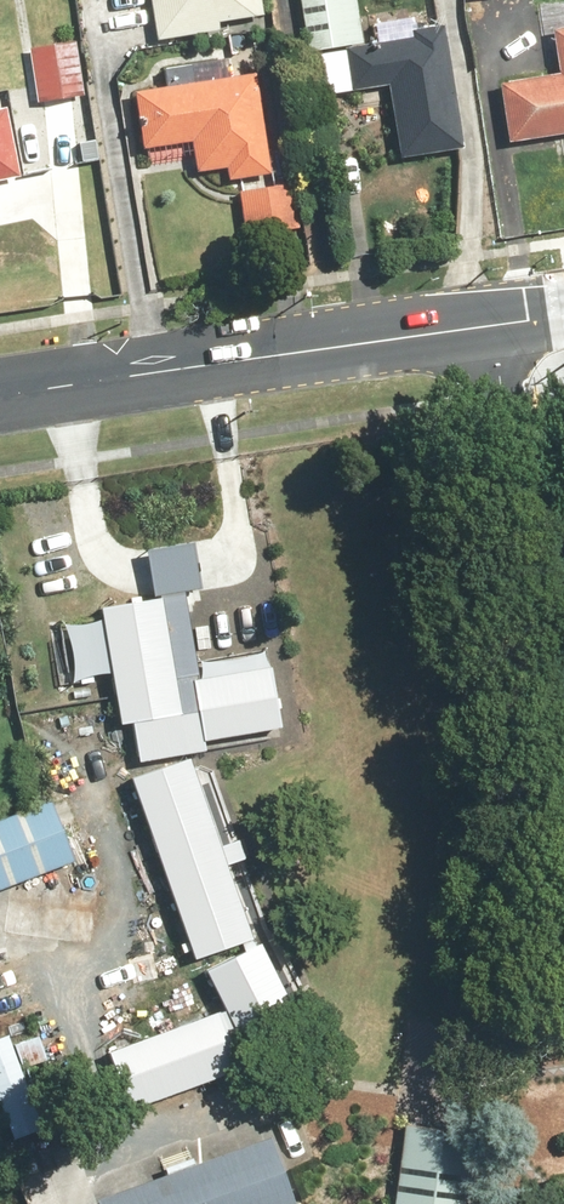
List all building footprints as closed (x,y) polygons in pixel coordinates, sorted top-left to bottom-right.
[(154,43),(226,31),(224,20),(259,15),(256,0),(147,0),(154,43)] [(394,158),(453,149),(435,26),(408,30),(409,38),(359,46),(352,0),(303,0),(318,101),(385,91),(394,158)] [(507,143),(563,134),(563,28),(551,30),(558,73),(497,83),(507,143)] [(127,85),(139,155),(193,146),(197,172),(228,167),(231,181),(279,172),(261,63),(127,85)] [(10,179),(0,122),(0,181),(10,179)] [(240,189),(245,231),(310,224),(305,182),(240,189)] [(160,597),(96,608),(99,624),(116,723),(131,724),(138,766),(281,742),(269,673),(192,686),(190,672),(173,674),(160,597)] [(192,759),(131,781),(195,961),(256,939),(192,759)] [(0,820),(0,887),(71,860),(49,801),(0,820)] [(206,971),(238,1032),(292,1005),(261,944),(206,971)] [(218,1011),(107,1057),(128,1107),(239,1061),(218,1011)] [(0,1040),(0,1100),(23,1092),(5,1038),(0,1040)] [(397,1203),(467,1203),(469,1189),(475,1135),(406,1128),(397,1203)] [(262,1139),(90,1201),(91,1203),(286,1203),(262,1139)]
